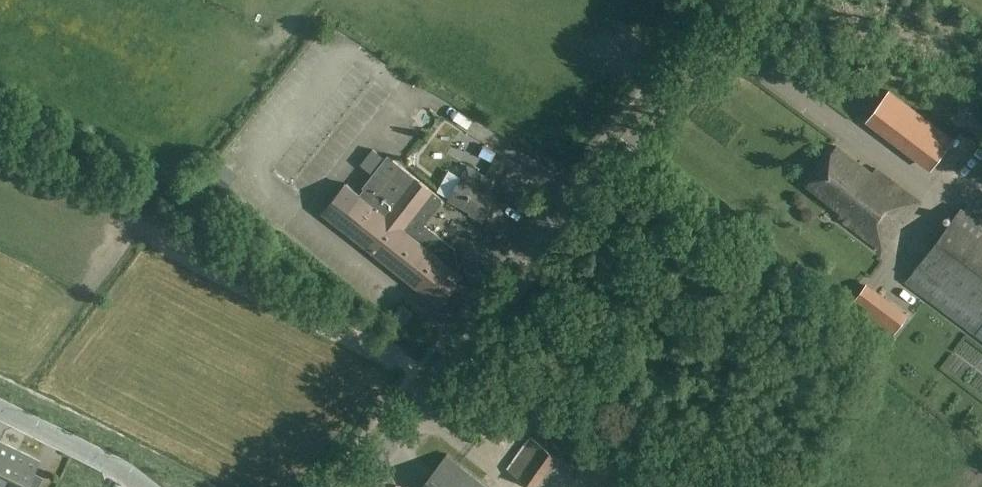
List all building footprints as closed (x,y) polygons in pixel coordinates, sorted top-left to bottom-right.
[(907,148),(916,133),(850,94),(841,109),(907,148)] [(940,145),(916,133),(906,154),(930,166),(940,145)] [(872,173),(837,146),(807,185),(842,212),(839,216),(883,250),(920,202),(875,168),(872,173)] [(460,279),(457,249),(425,224),(445,199),(402,166),(399,163),(389,156),(386,159),(374,149),(362,164),(375,173),(365,186),(366,188),(361,195),(347,183),(323,213),(349,233),(424,292),(436,301),(443,300),(460,279)] [(495,159),(491,168),(486,177),(468,167),(450,200),(472,212),(471,214),(484,220),(497,196),(495,195),(510,167),(495,159)] [(218,190),(233,172),(217,160),(203,179),(218,190)] [(962,207),(906,282),(981,339),(981,223),(962,207)] [(402,304),(392,318),(402,326),(413,312),(402,304)] [(867,323),(854,341),(870,353),(883,335),(867,323)] [(530,436),(507,468),(535,486),(562,486),(576,467),(530,436)] [(19,451),(0,441),(0,486),(19,451)] [(38,460),(19,451),(0,486),(24,486),(38,460)] [(449,453),(424,483),(421,486),(492,486),(449,453)]
